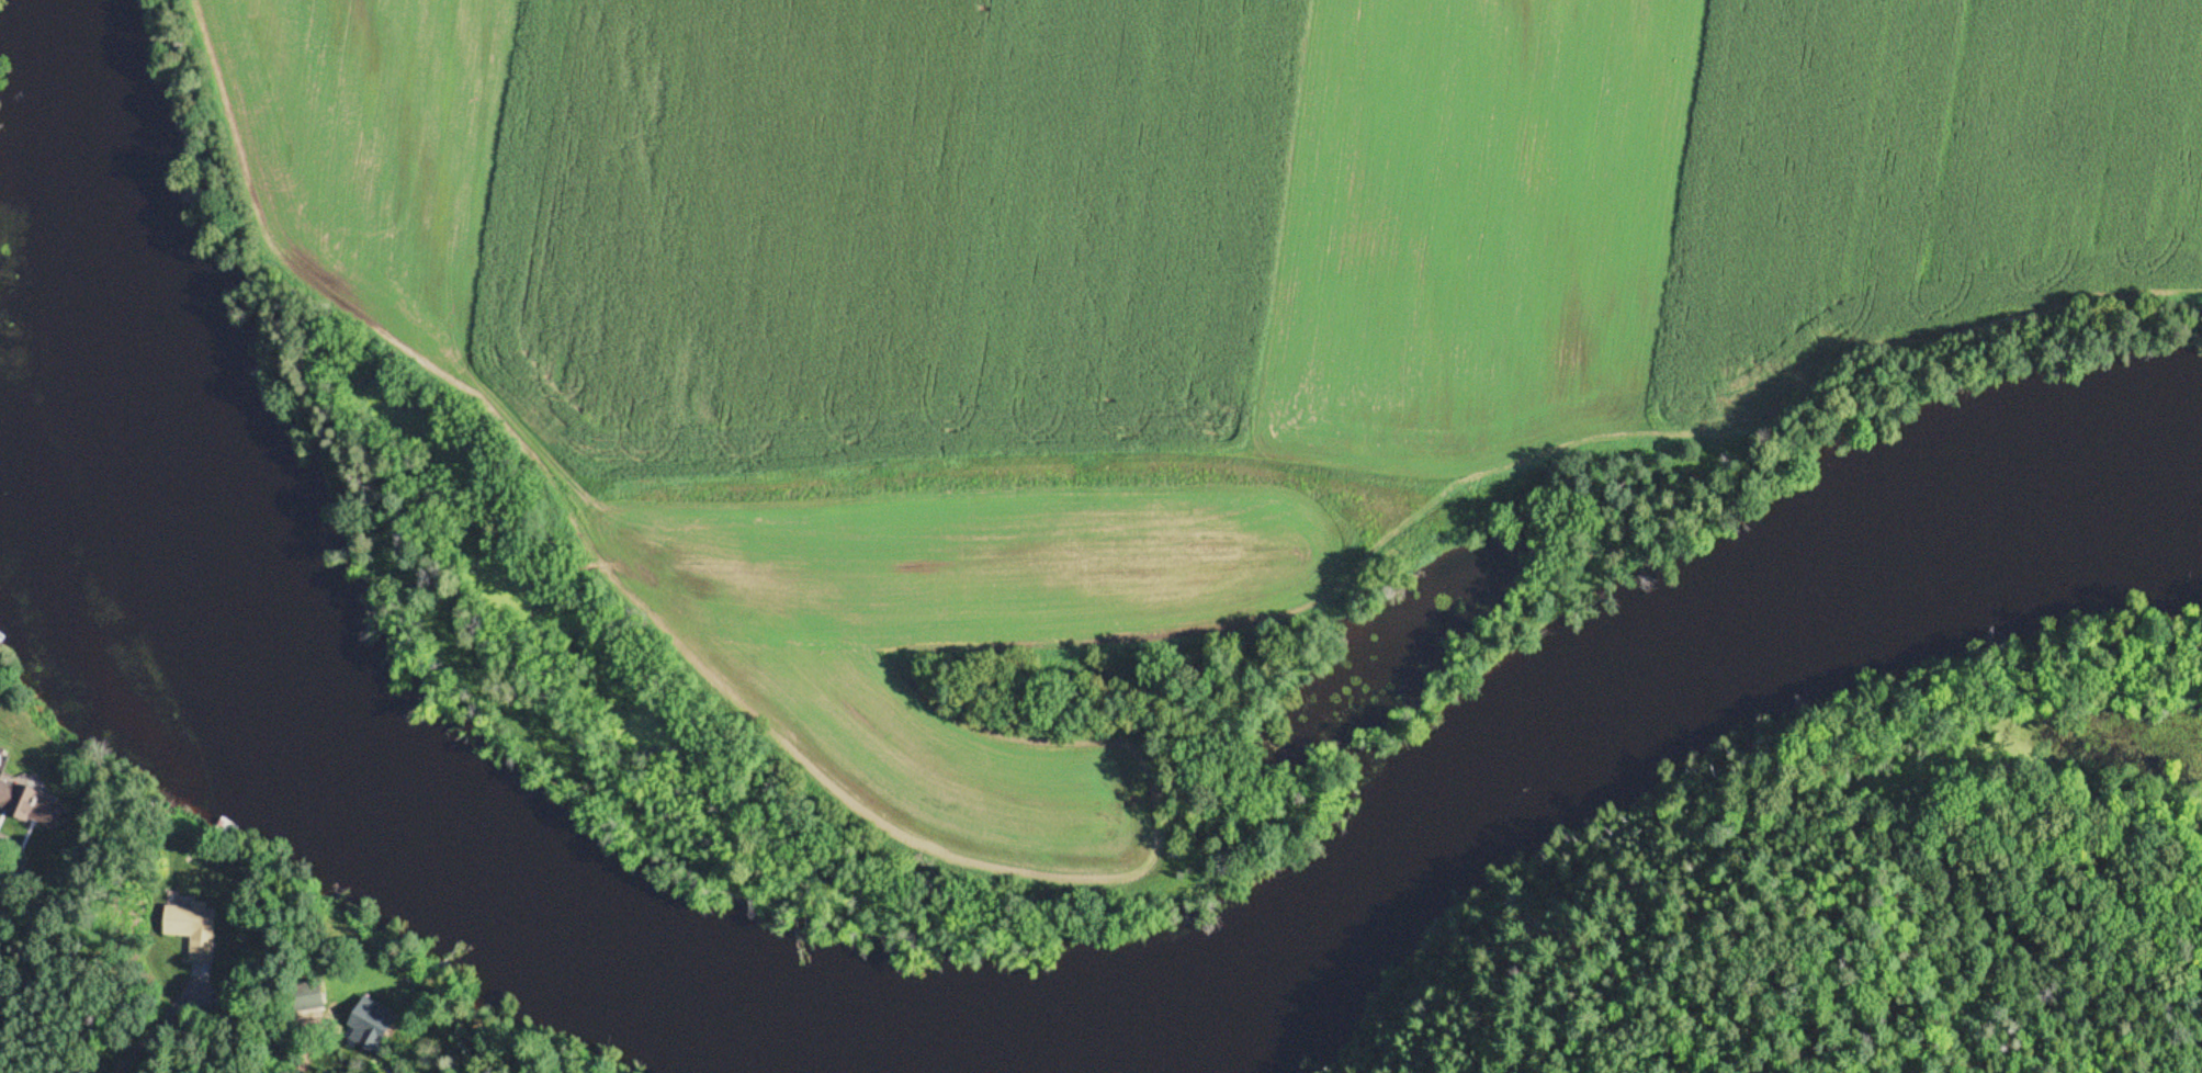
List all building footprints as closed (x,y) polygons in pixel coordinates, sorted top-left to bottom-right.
[(3,810),(14,787),(0,780),(0,808),(3,810)] [(41,789),(34,786),(18,818),(55,837),(68,811),(38,795),(41,789)] [(193,910),(168,907),(165,936),(193,939),(190,968),(210,970),(217,908),(193,906),(193,910)] [(322,982),(293,985),(295,1013),(325,1010),(322,982)] [(344,1043),(379,1059),(399,1014),(364,999),(344,1043)]
